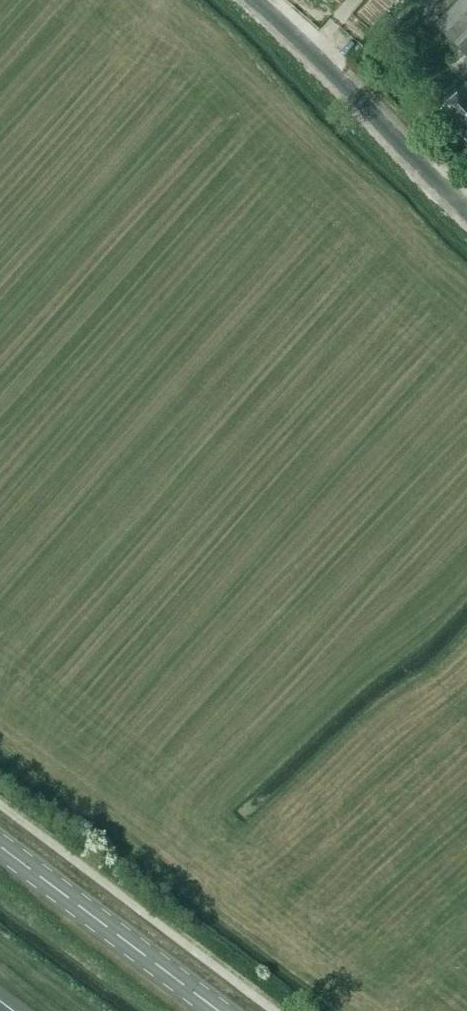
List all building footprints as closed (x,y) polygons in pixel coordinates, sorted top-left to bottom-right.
[(436,27),(466,58),(466,0),(463,0),(436,27)] [(465,93),(443,113),(458,130),(457,131),(466,142),(466,95),(465,93)]
